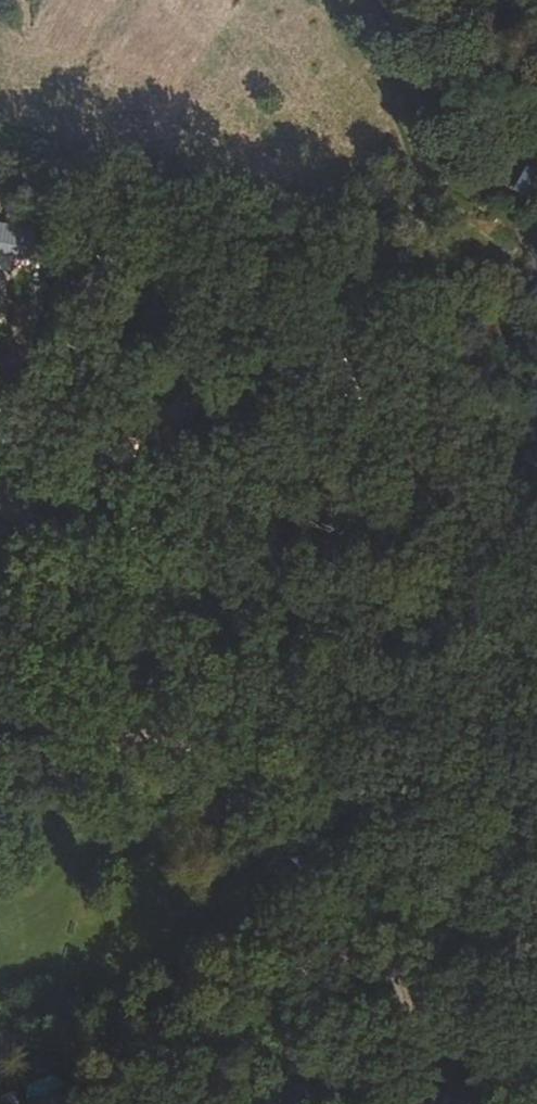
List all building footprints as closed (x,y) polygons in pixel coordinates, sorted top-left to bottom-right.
[(0,229),(0,266),(34,271),(40,235),(0,229)]
